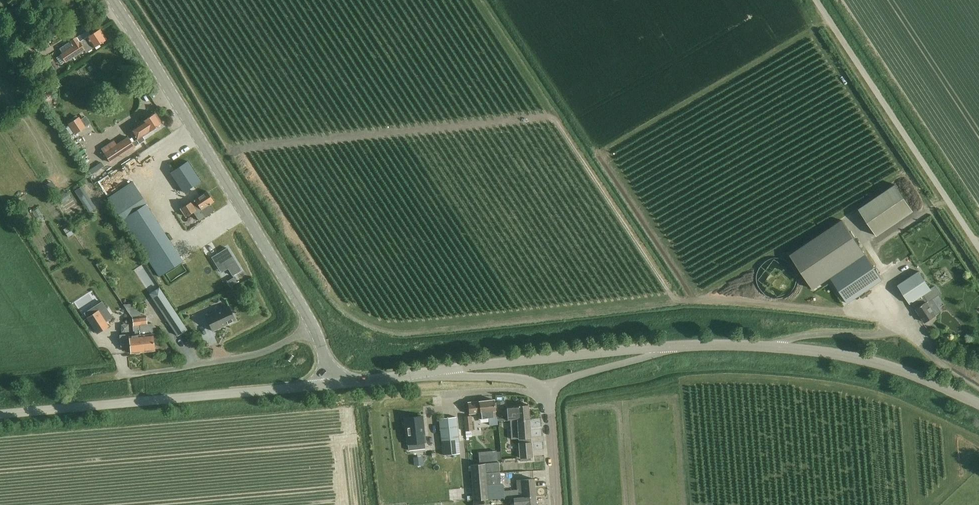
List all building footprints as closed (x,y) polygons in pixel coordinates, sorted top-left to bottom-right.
[(72,41),(60,49),(64,53),(62,54),(62,55),(67,62),(68,63),(73,60),(85,51),(87,54),(108,41),(101,29),(92,35),(89,30),(77,38),(72,41)] [(28,41),(21,46),(28,56),(35,51),(28,41)] [(21,51),(14,56),(24,70),(31,65),(21,51)] [(136,140),(140,145),(146,141),(143,136),(163,124),(156,113),(130,130),(136,140)] [(85,127),(78,118),(69,124),(75,133),(85,127)] [(113,163),(123,157),(135,149),(135,148),(140,145),(136,140),(133,142),(129,136),(117,144),(115,140),(103,148),(113,163)] [(108,169),(112,176),(137,163),(133,156),(108,169)] [(187,161),(170,172),(184,192),(201,181),(187,161)] [(160,277),(184,262),(147,206),(148,204),(134,183),(109,199),(160,277)] [(895,184),(859,208),(878,235),(914,211),(895,184)] [(99,208),(106,204),(96,190),(89,194),(99,208)] [(207,192),(180,208),(186,217),(193,212),(199,221),(214,211),(210,205),(211,204),(210,204),(214,201),(207,192)] [(47,216),(53,214),(48,204),(43,207),(47,216)] [(883,279),(879,274),(843,220),(791,255),(813,289),(830,278),(847,303),(883,279)] [(898,240),(907,248),(912,243),(903,235),(898,240)] [(227,248),(212,257),(216,265),(223,261),(232,275),(241,270),(227,248)] [(936,315),(927,302),(940,293),(935,286),(931,289),(919,271),(897,285),(909,303),(911,302),(925,322),(936,315)] [(237,282),(234,277),(227,281),(230,287),(237,282)] [(162,292),(153,298),(177,335),(187,329),(162,292)] [(102,301),(84,312),(87,318),(97,333),(108,326),(104,321),(112,316),(102,301)] [(235,322),(228,307),(206,317),(212,332),(235,322)] [(129,334),(120,335),(121,346),(130,345),(130,353),(143,352),(140,316),(132,317),(132,320),(133,330),(135,330),(135,335),(129,336),(129,334)] [(146,316),(140,316),(143,352),(154,350),(153,333),(152,324),(147,324),(146,316)] [(469,414),(478,413),(479,419),(488,418),(489,425),(498,424),(497,416),(495,416),(493,401),(468,403),(469,414)] [(510,420),(529,419),(528,405),(507,406),(508,420),(510,419),(510,420)] [(458,441),(456,415),(439,417),(441,443),(458,441)] [(422,416),(405,418),(408,444),(408,450),(413,449),(413,443),(425,442),(422,416)] [(472,431),(471,416),(463,417),(465,432),(472,431)] [(510,420),(511,439),(531,437),(529,419),(510,420)] [(458,441),(441,443),(443,455),(459,453),(458,441)] [(489,442),(489,451),(498,451),(498,442),(489,442)] [(532,457),(531,442),(519,443),(520,458),(532,457)] [(473,500),(504,498),(503,484),(500,485),(499,463),(471,465),(473,500)] [(516,480),(516,481),(517,490),(509,491),(510,493),(504,493),(504,499),(510,499),(535,497),(534,479),(516,480)] [(510,499),(510,504),(515,503),(515,504),(518,504),(524,504),(536,504),(535,497),(510,499)]
